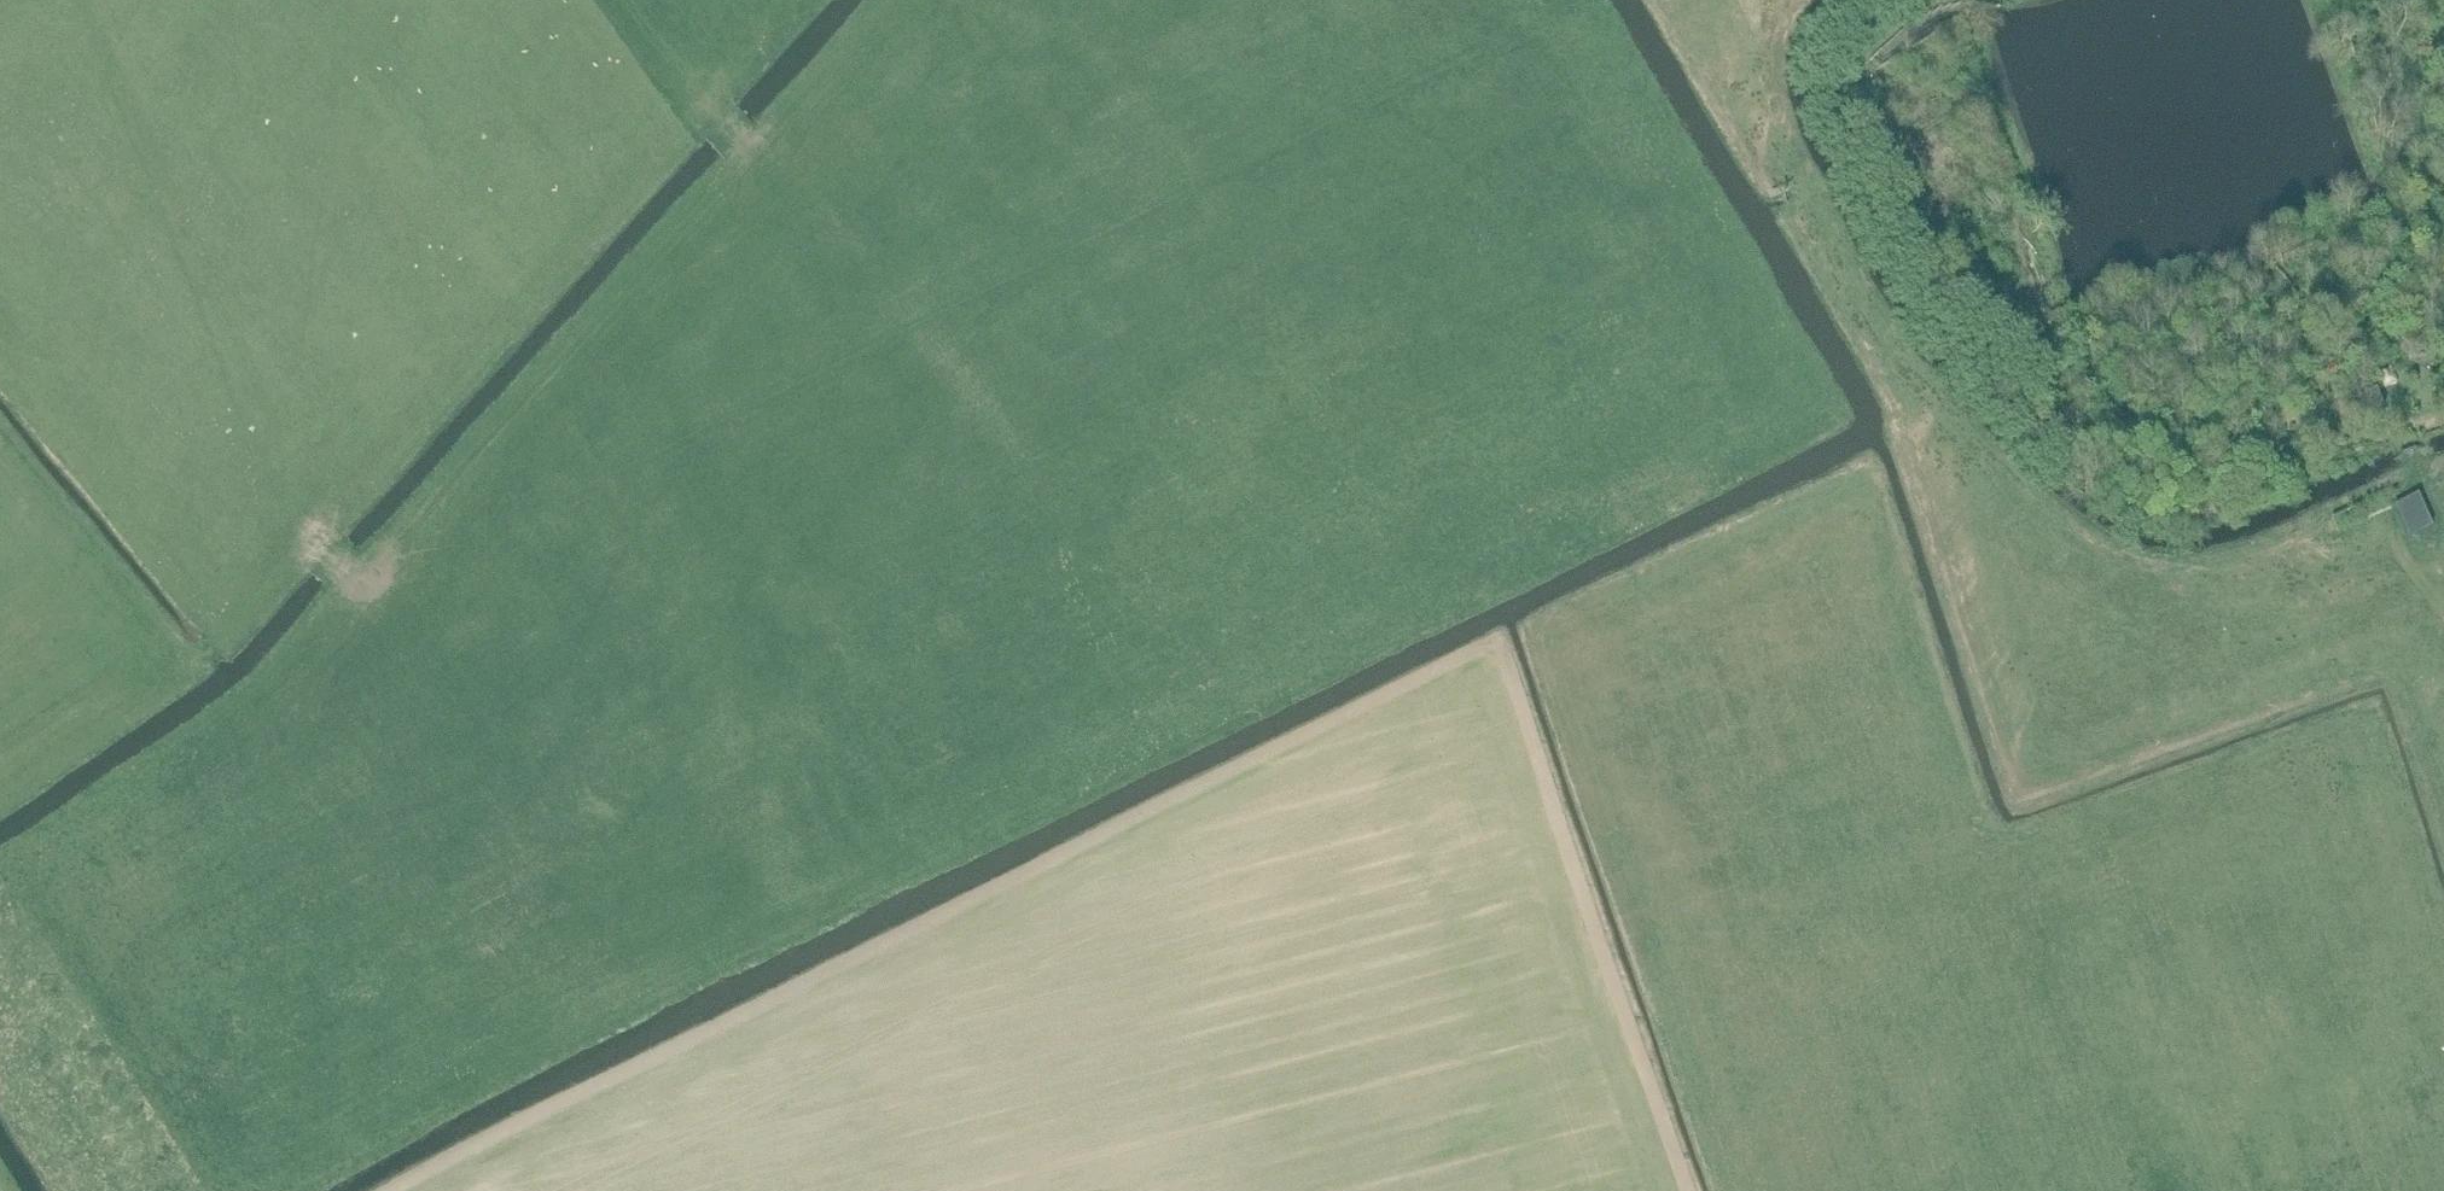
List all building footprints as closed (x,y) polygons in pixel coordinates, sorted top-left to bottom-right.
[(2330,361),(2330,373),(2349,374),(2349,361),(2330,361)] [(2358,399),(2365,418),(2384,411),(2377,392),(2358,399)] [(2410,540),(2433,530),(2420,498),(2396,508),(2410,540)]
